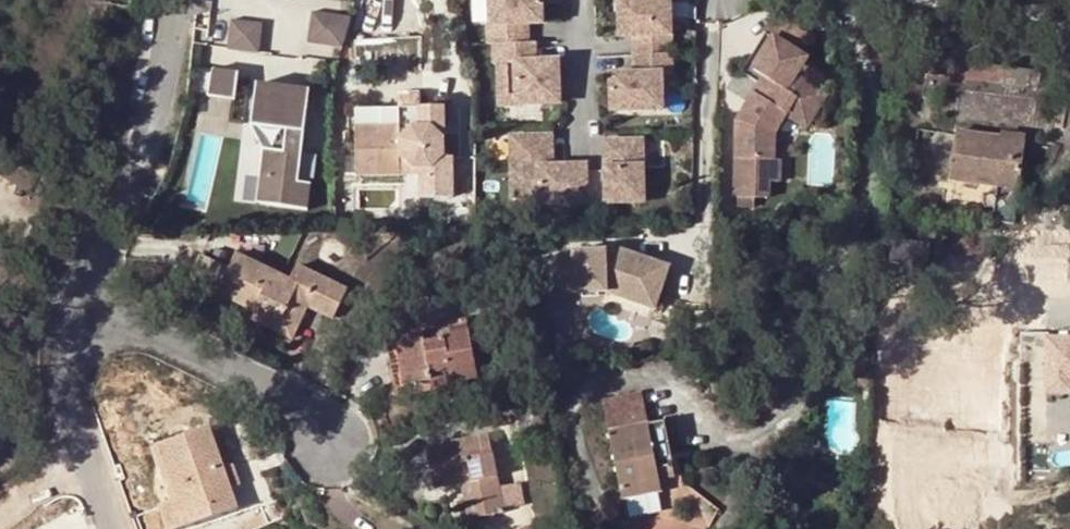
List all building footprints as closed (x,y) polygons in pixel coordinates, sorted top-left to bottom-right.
[(477,21),(489,21),(488,0),(476,0),(477,21)] [(492,113),(567,114),(567,57),(543,57),(544,0),(494,0),(492,113)] [(678,42),(676,0),(619,0),(621,45),(678,42)] [(314,9),(309,40),(347,47),(352,15),(314,9)] [(261,50),(264,20),(231,18),(229,47),(261,50)] [(761,75),(736,129),(738,202),(770,201),(783,174),(782,136),(787,124),(818,123),(833,91),(807,79),(818,55),(818,47),(769,24),(748,69),(761,75)] [(302,183),(312,88),(266,83),(254,203),(313,209),(315,185),(302,183)] [(446,157),(445,108),(401,108),(401,127),(356,127),(357,174),(420,173),(421,196),(454,196),(454,157),(446,157)] [(1026,141),(1027,131),(1003,127),(1001,137),(1026,141)] [(592,161),(556,163),(555,130),(511,132),(514,207),(593,204),(592,161)] [(1014,223),(1026,141),(1001,137),(957,130),(950,179),(996,186),(996,193),(984,192),(983,204),(994,206),(993,220),(1014,223)] [(605,205),(650,204),(648,136),(603,137),(605,205)] [(31,172),(0,156),(0,178),(22,189),(31,172)] [(891,237),(889,260),(928,265),(931,242),(891,237)] [(666,294),(663,249),(552,256),(555,302),(666,294)] [(334,318),(348,289),(291,262),(283,276),(237,254),(229,269),(218,293),(255,311),(252,318),(291,337),(306,305),(334,318)] [(229,269),(200,255),(187,280),(216,296),(218,293),(229,269)] [(422,334),(467,326),(466,318),(421,327),(422,334)] [(477,378),(467,326),(422,334),(396,340),(404,385),(432,380),(431,376),(446,373),(448,382),(449,390),(460,387),(461,381),(477,378)] [(1048,339),(1047,388),(1069,388),(1069,339),(1048,339)] [(433,384),(448,382),(446,373),(431,376),(432,380),(433,384)] [(871,378),(857,378),(857,391),(871,392),(871,378)] [(647,423),(640,393),(604,400),(622,497),(660,490),(658,477),(675,474),(664,420),(647,423)] [(230,490),(222,468),(208,428),(158,444),(176,500),(184,527),(236,510),(230,490)] [(434,490),(461,484),(472,482),(478,517),(505,512),(489,435),(426,447),(434,490)] [(228,466),(222,468),(230,490),(236,488),(228,466)] [(472,482),(461,484),(468,519),(478,517),(472,482)] [(176,500),(160,505),(167,528),(179,528),(184,527),(176,500)] [(861,522),(863,501),(846,506),(852,525),(861,522)]
